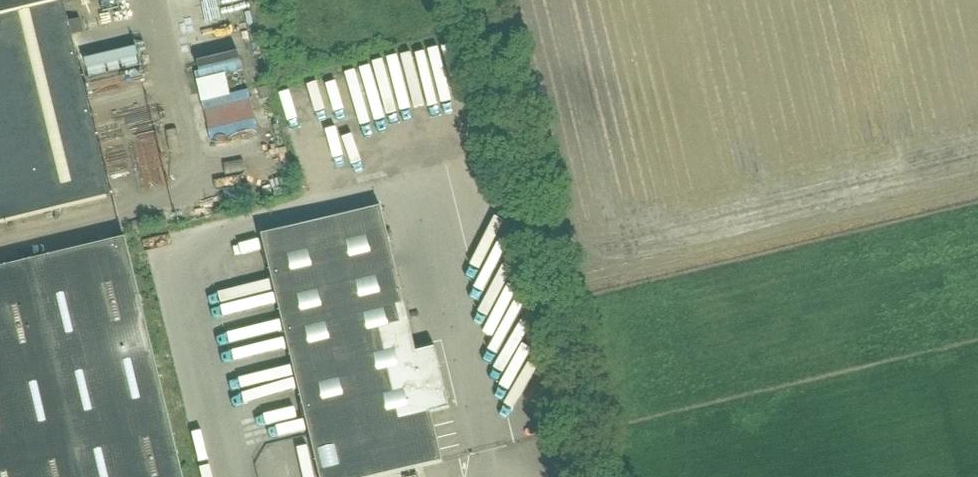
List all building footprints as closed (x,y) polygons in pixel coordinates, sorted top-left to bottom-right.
[(111,199),(63,0),(0,0),(0,226),(111,199)] [(140,50),(88,56),(90,76),(143,70),(140,50)] [(203,67),(215,136),(264,127),(252,59),(203,67)] [(259,238),(318,476),(384,476),(442,463),(430,413),(448,408),(434,349),(415,353),(379,208),(259,238)] [(0,270),(0,476),(183,476),(125,240),(0,270)]
